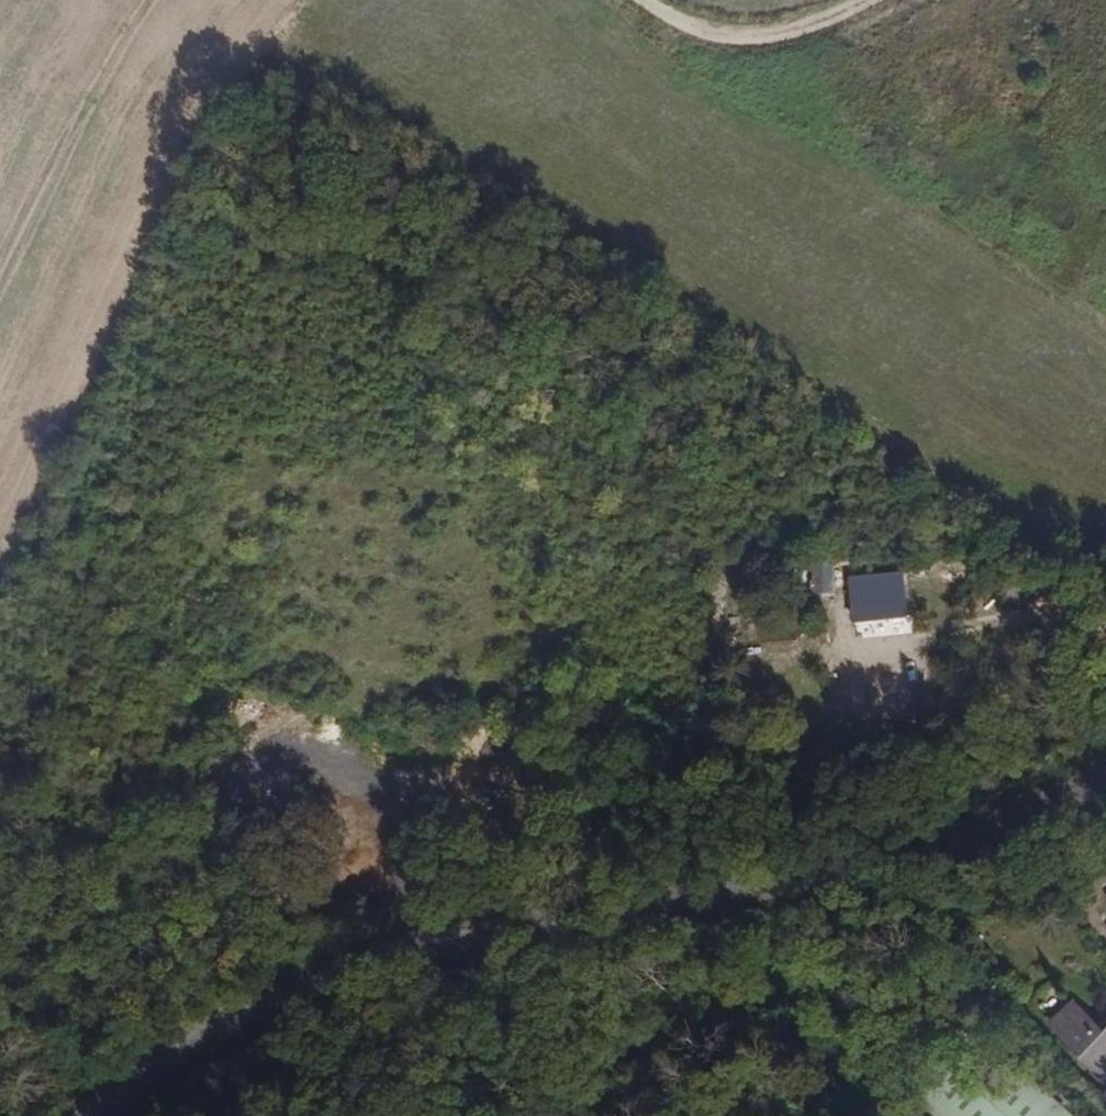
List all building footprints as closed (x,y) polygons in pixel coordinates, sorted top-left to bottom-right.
[(904,634),(905,608),(869,607),(869,635),(904,634)] [(1105,1042),(1099,1037),(1074,1012),(1052,1034),(1100,1085),(1098,1087),(1105,1095),(1105,1094),(1105,1041),(1105,1042)] [(970,1025),(908,1096),(931,1115),(1076,1115),(970,1025)]
